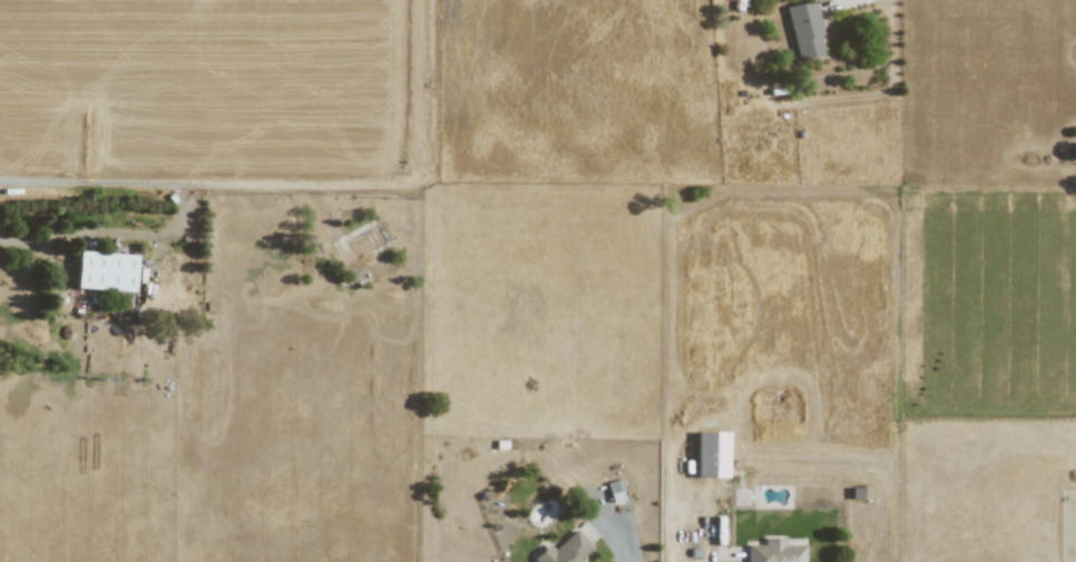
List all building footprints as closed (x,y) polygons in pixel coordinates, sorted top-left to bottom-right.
[(823,53),(819,35),(822,34),(813,0),(810,0),(784,6),(797,59),(823,53)] [(135,253),(77,251),(75,288),(133,290),(135,253)] [(727,477),(727,432),(696,431),(695,477),(727,477)] [(574,529),(553,549),(548,544),(531,559),(534,561),(581,561),(578,558),(591,546),(574,529)] [(747,561),(804,561),(804,544),(784,544),(784,536),(762,537),(762,544),(746,544),(747,561)]
